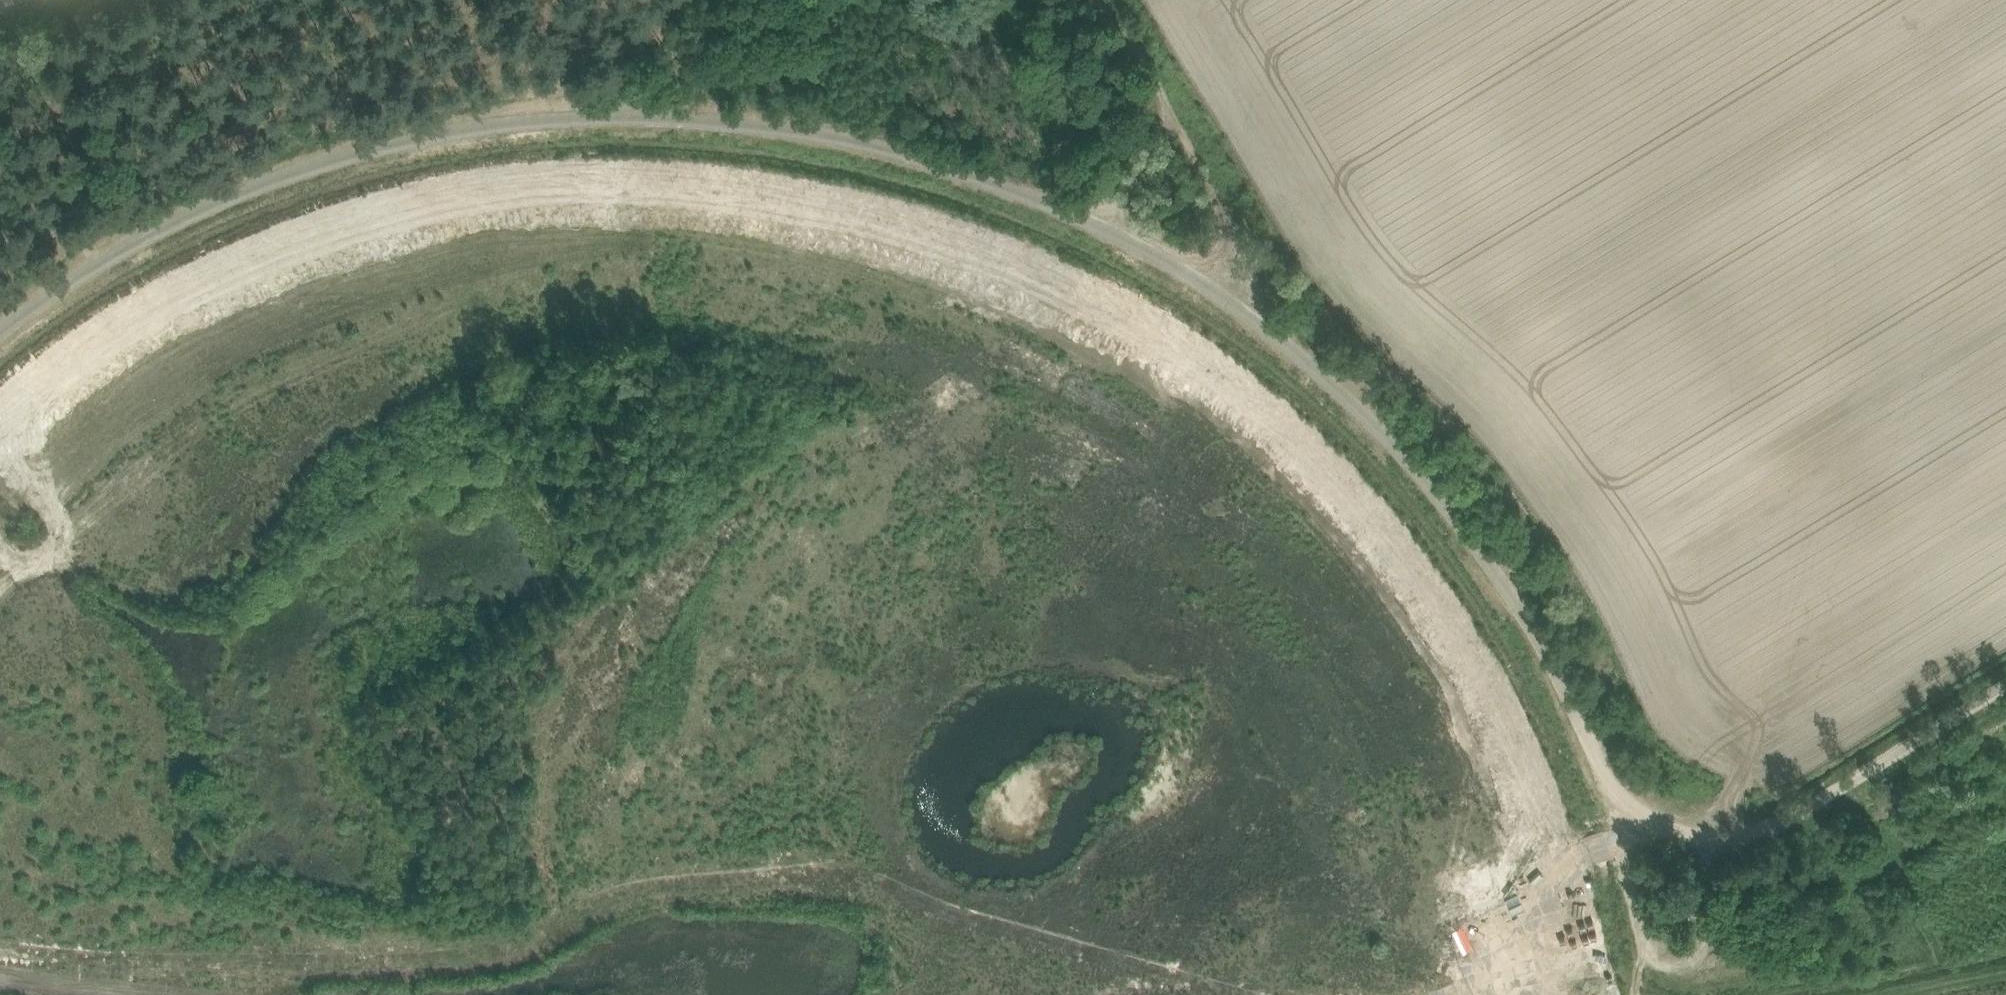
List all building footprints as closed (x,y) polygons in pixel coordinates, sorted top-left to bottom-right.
[(1697,920),(1698,912),(1690,911),(1689,919),(1697,920)]
